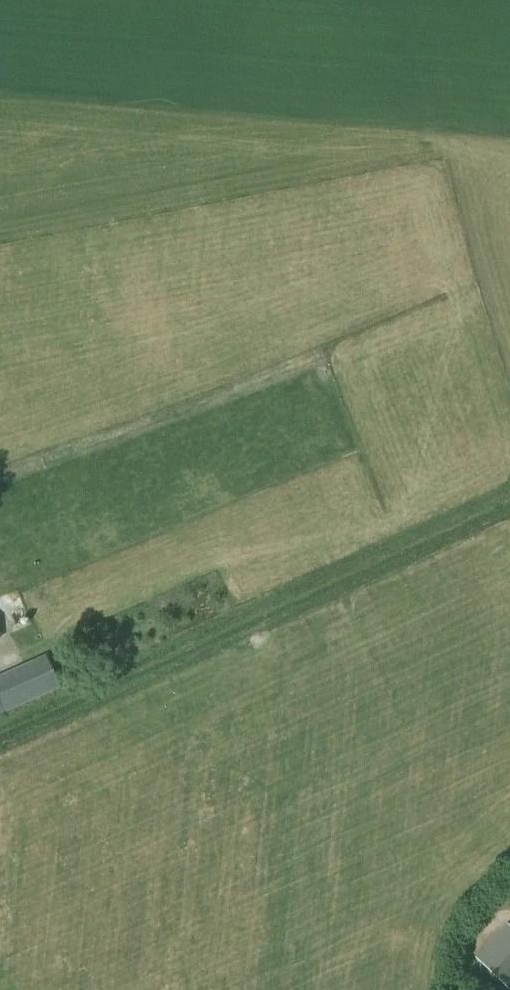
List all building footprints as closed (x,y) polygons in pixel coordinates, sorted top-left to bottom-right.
[(0,677),(0,706),(4,714),(61,688),(46,656),(0,677)] [(488,947),(476,960),(508,989),(509,989),(509,946),(500,955),(499,957),(488,947)]
